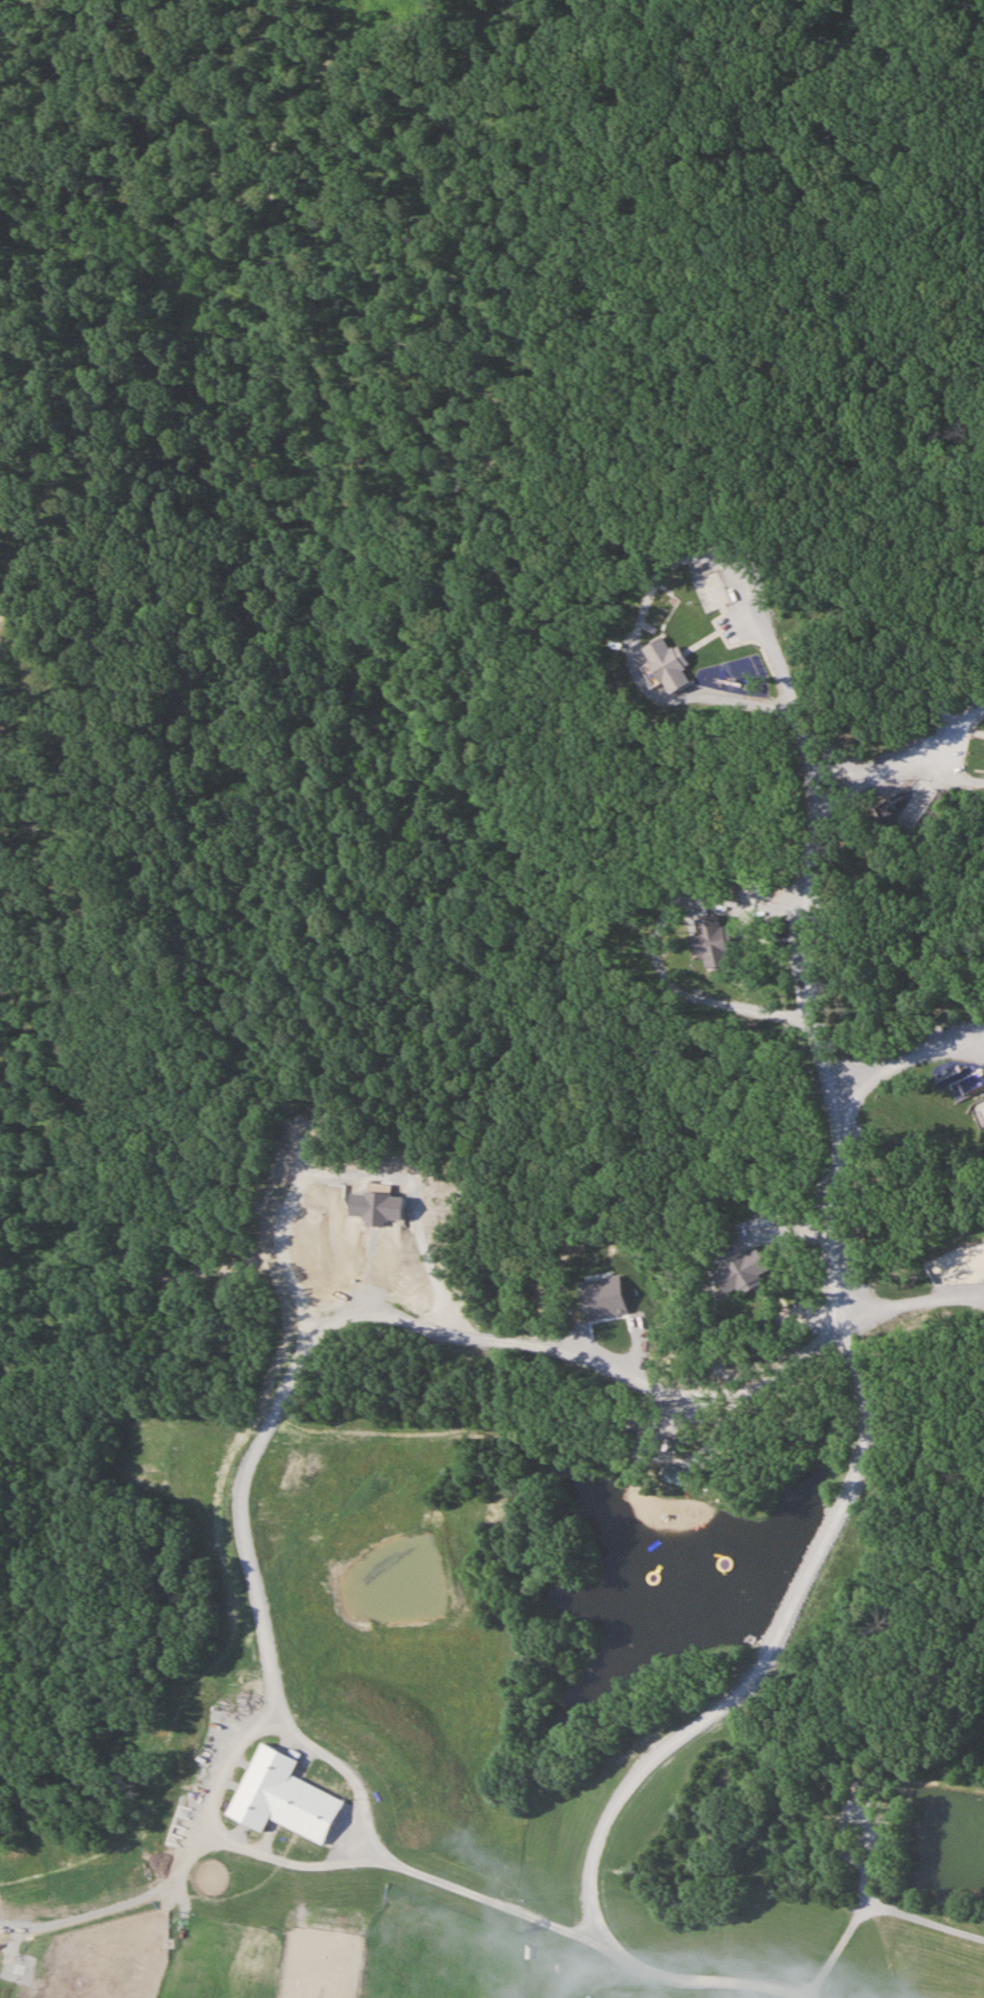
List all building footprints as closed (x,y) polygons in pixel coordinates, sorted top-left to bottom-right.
[(703,971),(730,965),(719,916),(692,922),(703,971)] [(759,1285),(755,1276),(766,1270),(756,1249),(711,1273),(723,1295),(737,1288),(741,1295),(759,1285)] [(225,1817),(262,1833),(267,1821),(326,1847),(345,1803),(288,1778),(296,1762),(256,1745),(225,1817)]
